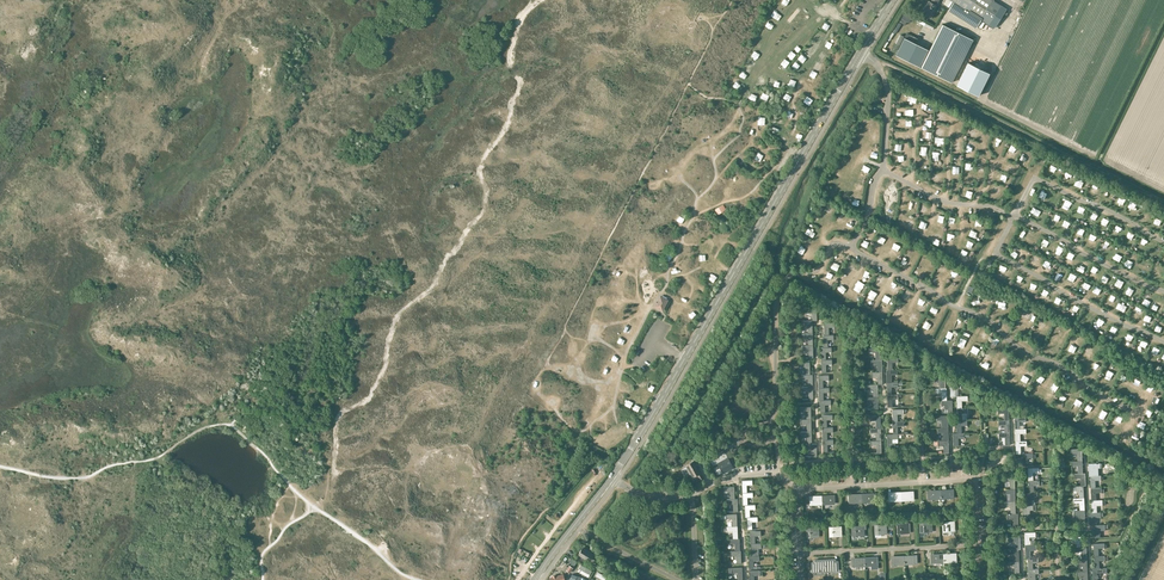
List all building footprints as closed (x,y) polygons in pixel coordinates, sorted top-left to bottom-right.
[(930,2),(928,1),(921,12),(928,17),(930,18),(933,15),(931,14),(935,6),(939,0),(931,0),(930,2)] [(982,19),(985,21),(985,23),(993,28),(993,27),(994,28),(1003,13),(1006,15),(1007,13),(1004,11),(1006,9),(992,0),(950,0),(954,2),(948,11),(976,28),(982,19)] [(942,24),(920,67),(951,82),(973,39),(942,24)] [(904,38),(895,55),(919,66),(927,50),(904,38)] [(968,62),(956,85),(978,96),(989,72),(968,62)] [(723,204),(715,209),(717,214),(726,209),(723,204)] [(668,300),(660,296),(655,306),(662,310),(668,300)] [(812,314),(812,320),(812,321),(817,321),(817,308),(806,308),(806,314),(812,314)] [(813,333),(812,321),(812,320),(802,321),(802,325),(808,325),(808,333),(813,333)] [(835,323),(824,323),(824,335),(824,336),(829,336),(829,335),(829,327),(835,327),(835,323)] [(808,345),(809,346),(813,345),(813,333),(808,333),(802,333),(802,338),(808,338),(808,345)] [(823,335),(823,348),(828,348),(828,340),(834,340),(834,335),(829,335),(829,336),(824,336),(824,335),(823,335)] [(813,358),(813,345),(809,346),(808,345),(802,345),(802,350),(809,350),(809,358),(813,358)] [(821,348),(821,360),(826,360),(826,352),(832,352),(831,347),(828,348),(823,348),(821,348)] [(875,360),(880,359),(879,347),(869,347),(869,352),(875,352),(875,359),(875,360)] [(887,357),(887,370),(892,370),(892,362),(898,362),(898,357),(887,357)] [(882,359),(880,359),(875,360),(875,359),(871,359),(871,364),(877,364),(877,372),(882,372),(882,359)] [(826,360),(821,360),(821,373),(826,373),(826,365),(832,364),(832,360),(826,360)] [(805,367),(805,374),(806,375),(810,375),(810,374),(810,362),(799,362),(799,367),(805,367)] [(892,370),(887,370),(886,370),(887,383),(891,382),(891,375),(897,374),(897,370),(892,370)] [(882,384),(882,372),(877,372),(871,372),(871,377),(877,376),(878,384),(882,384)] [(808,379),(808,387),(813,387),(813,374),(810,374),(810,375),(806,375),(805,374),(802,375),(802,379),(808,379)] [(829,376),(818,376),(818,389),(823,388),(823,382),(829,381),(829,376)] [(945,376),(934,376),(934,381),(938,381),(938,388),(941,388),(941,389),(945,388),(945,376)] [(891,382),(887,383),(887,395),(891,395),(891,394),(891,387),(898,386),(897,382),(891,382)] [(955,396),(954,388),(961,388),(960,383),(950,384),(950,397),(955,396)] [(873,396),(873,397),(878,397),(878,384),(867,384),(867,389),(873,389),(873,396)] [(808,387),(802,387),(802,392),(808,392),(808,399),(813,399),(813,387),(808,387)] [(820,401),(823,401),(823,400),(823,393),(829,393),(829,388),(823,388),(818,389),(819,401),(820,401)] [(945,388),(941,389),(941,388),(938,388),(935,388),(936,393),(942,393),(942,401),(946,401),(946,400),(946,388),(945,388)] [(898,399),(898,394),(891,394),(891,395),(887,395),(888,407),(892,407),(892,399),(898,399)] [(878,409),(878,397),(873,397),(873,396),(867,397),(867,402),(873,401),(874,409),(878,409)] [(967,396),(956,396),(957,409),(962,408),(961,401),(967,400),(967,396)] [(831,400),(823,400),(823,401),(820,401),(820,413),(825,413),(825,405),(831,405),(831,400)] [(942,401),(941,401),(941,406),(944,405),(944,409),(947,409),(947,413),(952,413),(952,400),(946,400),(946,401),(942,401)] [(807,412),(807,419),(807,420),(811,420),(811,407),(800,407),(800,412),(807,412)] [(957,409),(957,421),(962,421),(962,413),(968,413),(968,408),(962,408),(957,409)] [(1004,413),(1004,420),(1009,420),(1008,408),(997,408),(998,413),(1004,413)] [(897,422),(897,414),(903,414),(903,409),(892,410),(893,422),(897,422)] [(879,413),(874,413),(874,416),(870,416),(870,421),(876,420),(876,428),(876,429),(881,429),(881,416),(879,416),(879,413)] [(948,415),(937,416),(937,421),(941,421),(941,428),(948,428),(948,415)] [(833,416),(822,416),(822,428),(827,428),(826,420),(833,420),(833,416)] [(1019,421),(1025,421),(1025,416),(1014,416),(1015,429),(1020,429),(1019,421)] [(811,420),(807,420),(807,419),(801,419),(801,424),(807,424),(807,432),(812,432),(811,420)] [(956,421),(956,433),(956,434),(961,433),(961,425),(967,425),(967,420),(962,421),(957,421),(956,421)] [(1004,425),(1005,433),(1009,433),(1009,420),(1004,420),(998,420),(998,425),(1004,425)] [(893,422),(893,434),(893,435),(898,434),(898,427),(904,426),(903,422),(897,422),(893,422)] [(822,428),(822,441),(827,440),(827,433),(833,432),(833,428),(827,428),(822,428)] [(876,433),(876,441),(881,441),(881,429),(876,429),(876,428),(870,428),(870,433),(876,433)] [(941,428),(937,428),(937,433),(941,433),(941,440),(944,440),(944,441),(948,441),(948,428),(941,428)] [(1026,428),(1020,429),(1015,429),(1015,442),(1020,441),(1020,433),(1026,433),(1026,428)] [(807,436),(808,444),(812,444),(812,432),(807,432),(801,432),(801,437),(807,436)] [(961,433),(956,434),(956,433),(953,433),(953,446),(958,446),(958,438),(964,437),(964,433),(961,433)] [(1009,433),(1005,433),(998,433),(999,438),(1005,437),(1005,445),(1010,445),(1009,433)] [(898,439),(898,434),(893,435),(893,434),(887,434),(887,447),(892,447),(892,439),(898,439)] [(827,440),(822,441),(823,453),(827,453),(827,445),(833,445),(833,440),(827,440)] [(944,453),(949,453),(948,441),(944,441),(944,440),(941,440),(938,441),(938,446),(944,445),(944,453)] [(882,453),(881,441),(876,441),(870,441),(871,445),(876,445),(877,453),(882,453)] [(1026,441),(1020,441),(1015,442),(1016,454),(1021,454),(1020,445),(1026,445),(1026,441)] [(812,444),(808,444),(806,444),(806,448),(812,448),(812,456),(817,456),(817,444),(812,444)] [(1077,453),(1078,461),(1082,461),(1082,448),(1071,449),(1071,453),(1077,453)] [(725,452),(710,460),(713,465),(717,463),(719,465),(714,468),(716,472),(718,471),(719,473),(722,472),(723,473),(730,470),(729,468),(732,466),(725,452)] [(1027,466),(1027,458),(1033,458),(1033,453),(1022,453),(1022,466),(1027,466)] [(701,472),(697,464),(701,462),(696,455),(692,457),(694,460),(685,465),(692,477),(696,475),(699,480),(704,477),(701,472)] [(1072,466),(1078,465),(1078,473),(1083,473),(1082,461),(1078,461),(1071,461),(1072,466)] [(1090,476),(1094,476),(1094,475),(1094,468),(1100,468),(1099,463),(1089,463),(1090,476)] [(1039,468),(1028,468),(1028,481),(1033,481),(1033,480),(1033,473),(1039,472),(1039,468)] [(1086,473),(1083,473),(1078,473),(1074,473),(1075,478),(1081,478),(1081,485),(1084,485),(1084,486),(1086,485),(1086,473)] [(1101,480),(1101,475),(1094,475),(1094,476),(1090,476),(1091,488),(1096,488),(1095,480),(1101,480)] [(1010,481),(1010,489),(1015,489),(1014,477),(1004,477),(1004,482),(1010,481)] [(752,480),(742,480),(742,493),(747,492),(747,485),(753,485),(752,480)] [(1028,481),(1029,493),(1034,493),(1033,485),(1039,485),(1039,480),(1033,480),(1033,481),(1028,481)] [(1079,490),(1080,497),(1080,498),(1084,497),(1084,486),(1084,485),(1081,485),(1073,485),(1073,490),(1079,490)] [(724,492),(730,491),(730,499),(735,499),(735,487),(724,487),(724,492)] [(1096,488),(1091,488),(1092,501),(1096,500),(1096,492),(1102,492),(1102,487),(1096,488)] [(941,490),(940,490),(941,499),(941,498),(950,498),(954,497),(953,491),(950,491),(950,489),(941,490)] [(1015,489),(1010,489),(1004,489),(1004,494),(1010,494),(1010,501),(1010,502),(1015,501),(1015,489)] [(931,492),(928,492),(928,499),(941,498),(941,499),(940,490),(931,490),(931,492)] [(901,492),(901,501),(901,500),(911,500),(914,499),(914,494),(911,494),(911,491),(901,492)] [(753,492),(747,492),(742,493),(743,505),(744,505),(747,505),(747,497),(753,497),(753,492)] [(891,497),(888,497),(888,501),(901,500),(901,501),(901,492),(900,492),(891,492),(891,497)] [(1026,493),(1027,505),(1032,505),(1031,500),(1035,500),(1034,497),(1037,497),(1037,492),(1034,493),(1029,493),(1026,493)] [(861,494),(851,494),(852,503),(861,502),(861,493),(861,494)] [(861,493),(861,502),(862,502),(874,502),(874,497),(871,497),(871,493),(861,494),(861,493)] [(812,496),(809,496),(809,505),(822,504),(821,495),(821,496),(812,496)] [(834,495),(822,496),(822,504),(835,504),(834,495)] [(1084,497),(1080,498),(1080,497),(1073,498),(1074,503),(1080,502),(1080,510),(1085,510),(1084,497)] [(738,499),(735,499),(730,499),(727,499),(727,504),(733,504),(733,512),(738,511),(738,499)] [(1103,505),(1102,500),(1096,500),(1092,501),(1092,513),(1097,513),(1097,512),(1096,505),(1103,505)] [(1011,514),(1015,514),(1015,513),(1015,501),(1010,502),(1010,501),(1004,501),(1004,506),(1010,506),(1011,514)] [(745,517),(747,517),(750,517),(749,509),(756,509),(755,505),(747,505),(744,505),(745,517)] [(1027,505),(1022,505),(1023,518),(1027,518),(1029,518),(1029,510),(1033,510),(1033,505),(1032,505),(1027,505)] [(1080,510),(1074,510),(1074,515),(1078,515),(1078,523),(1081,523),(1086,523),(1085,510),(1080,510)] [(1101,512),(1097,512),(1097,513),(1092,513),(1090,513),(1091,525),(1094,525),(1095,525),(1095,517),(1101,517),(1101,512)] [(1015,513),(1015,514),(1011,514),(1007,514),(1007,518),(1013,518),(1013,526),(1018,526),(1018,513),(1015,513)] [(726,519),(732,519),(732,526),(737,526),(737,514),(726,514),(726,519)] [(757,517),(750,517),(747,517),(747,530),(752,529),(752,521),(758,521),(757,517)] [(954,521),(942,522),(942,531),(943,531),(952,530),(951,528),(955,528),(954,521)] [(932,522),(919,523),(920,532),(929,531),(929,530),(932,530),(932,522)] [(909,523),(897,524),(897,533),(906,533),(906,532),(906,527),(909,527),(909,523)] [(886,524),(874,525),(875,534),(884,534),(884,533),(884,531),(887,531),(886,524)] [(1095,525),(1094,525),(1095,538),(1100,537),(1099,529),(1105,529),(1105,524),(1095,525)] [(853,526),(851,526),(852,535),(860,535),(860,536),(863,536),(863,535),(865,534),(864,525),(853,526)] [(737,539),(737,538),(737,526),(732,526),(726,527),(726,531),(733,531),(733,538),(733,539),(737,539)] [(841,526),(829,527),(829,537),(830,537),(830,536),(838,536),(838,530),(841,530),(841,526)] [(819,527),(806,528),(807,538),(816,537),(816,532),(819,532),(819,527)] [(751,544),(755,544),(755,536),(761,536),(761,531),(750,531),(751,544)] [(1035,532),(1024,532),(1024,545),(1029,545),(1029,544),(1029,537),(1035,537),(1035,532)] [(1077,547),(1082,547),(1082,546),(1081,534),(1070,535),(1070,539),(1076,539),(1077,547)] [(1016,549),(1018,549),(1020,549),(1019,536),(1009,537),(1009,542),(1015,541),(1016,549)] [(737,539),(733,539),(733,538),(728,539),(728,543),(735,543),(735,551),(739,551),(739,538),(737,538),(737,539)] [(755,544),(751,544),(751,556),(756,556),(759,556),(758,548),(761,548),(761,543),(755,544)] [(1094,544),(1094,556),(1099,556),(1099,548),(1105,548),(1105,543),(1094,544)] [(1025,557),(1027,557),(1030,557),(1030,549),(1036,549),(1035,544),(1029,544),(1029,545),(1024,545),(1025,557)] [(1082,551),(1083,559),(1087,559),(1087,546),(1082,546),(1082,547),(1077,547),(1076,547),(1076,551),(1082,551)] [(583,547),(578,555),(589,561),(591,557),(592,558),(593,557),(593,558),(594,556),(594,555),(593,555),(593,554),(583,547)] [(1019,562),(1018,549),(1016,549),(1007,549),(1008,554),(1014,554),(1014,561),(1014,562),(1019,562)] [(741,551),(739,551),(735,551),(730,551),(730,556),(736,556),(736,563),(741,563),(741,551)] [(953,553),(943,554),(944,562),(956,562),(956,557),(953,557),(953,553)] [(934,554),(934,558),(931,558),(931,563),(944,562),(943,554),(934,554)] [(914,560),(913,555),(904,556),(904,564),(917,564),(917,559),(914,560)] [(1099,556),(1094,556),(1095,568),(1095,569),(1100,568),(1099,560),(1106,560),(1105,555),(1099,556)] [(756,556),(751,556),(748,556),(749,569),(754,569),(753,561),(759,561),(759,556),(756,556)] [(891,564),(904,564),(904,556),(894,556),(894,560),(891,560),(891,564)] [(1038,561),(1038,556),(1030,557),(1027,557),(1027,570),(1032,569),(1032,562),(1038,561)] [(568,561),(571,563),(570,565),(573,568),(577,562),(571,558),(570,559),(569,557),(567,559),(569,560),(568,561)] [(852,566),(865,566),(864,557),(855,558),(855,562),(852,562),(852,566)] [(874,557),(864,557),(865,566),(871,566),(871,569),(877,568),(877,565),(877,560),(874,560),(874,557)] [(815,563),(812,563),(812,572),(825,571),(824,559),(815,560),(815,563)] [(834,559),(824,559),(825,571),(838,570),(838,562),(834,562),(834,559)] [(1083,564),(1083,571),(1083,572),(1088,571),(1087,559),(1083,559),(1076,559),(1077,564),(1083,564)] [(1019,574),(1019,562),(1014,562),(1014,561),(1008,562),(1008,566),(1014,566),(1014,574),(1019,574)] [(742,567),(731,568),(731,573),(737,572),(738,579),(742,579),(742,567)] [(1093,568),(1093,579),(1098,579),(1097,573),(1104,572),(1103,568),(1100,568),(1095,569),(1095,568),(1093,568)] [(1027,570),(1028,579),(1035,579),(1035,574),(1039,574),(1038,569),(1032,569),(1027,570)] [(754,575),(760,575),(760,570),(749,570),(749,579),(754,579),(754,575)] [(1084,579),(1088,579),(1088,571),(1083,572),(1083,571),(1077,571),(1077,576),(1083,576),(1084,579)]
